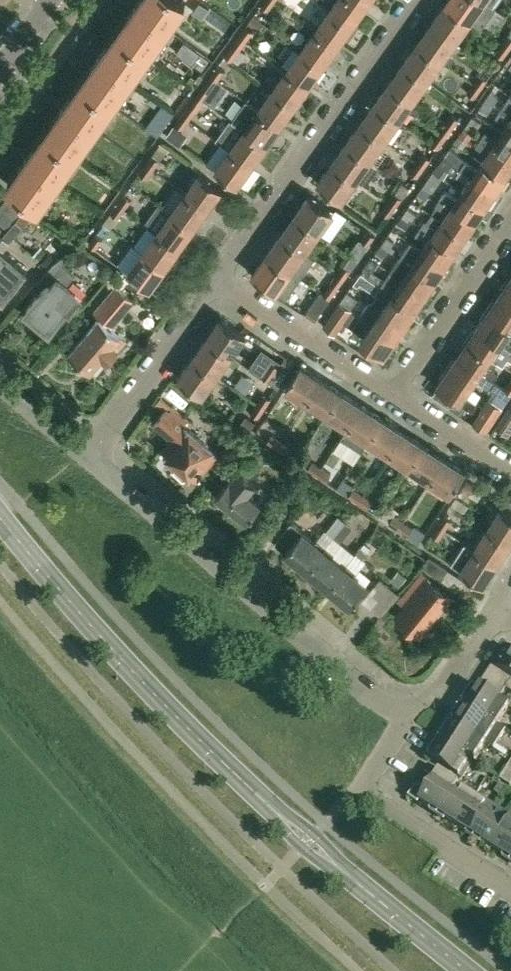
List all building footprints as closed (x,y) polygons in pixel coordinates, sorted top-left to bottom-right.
[(118,30),(150,53),(186,1),(184,0),(139,0),(118,30)] [(276,1),(274,0),(264,0),(261,5),(269,11),(276,1)] [(330,10),(351,25),(366,5),(358,0),(338,0),(330,10)] [(447,3),(471,20),(481,28),(495,8),(492,6),(485,0),(484,0),(449,0),(447,3)] [(209,8),(200,1),(193,10),(202,17),(209,8)] [(447,3),(433,23),(457,40),(471,20),(447,3)] [(330,10),(316,30),(337,45),(351,25),(330,10)] [(254,16),(249,23),(254,27),(259,20),(260,20),(254,16)] [(433,23),(418,43),(442,60),(457,40),(433,23)] [(246,25),(238,36),(247,42),(254,32),(246,25)] [(113,104),(150,53),(118,30),(81,81),(113,104)] [(316,30),(302,50),(323,65),(337,45),(316,30)] [(509,34),(502,43),(510,49),(510,48),(510,36),(509,34)] [(225,54),(225,55),(238,64),(244,55),(240,52),(247,42),(238,36),(225,54)] [(202,70),(209,60),(184,41),(177,51),(202,70)] [(418,43),(404,63),(428,80),(442,60),(418,43)] [(504,58),(510,49),(502,43),(496,52),(504,58)] [(302,50),(288,70),(309,85),(323,65),(302,50)] [(404,63),(390,83),(414,100),(428,80),(404,63)] [(217,65),(211,74),(219,80),(225,71),(217,65)] [(288,70),(274,89),(294,105),(309,85),(288,70)] [(204,84),(212,90),(219,80),(211,74),(204,84)] [(490,81),(488,79),(481,74),(474,83),(483,90),(490,81)] [(76,155),(113,104),(81,81),(45,132),(76,155)] [(390,83),(376,103),(400,120),(407,109),(416,115),(422,106),(414,100),(390,83)] [(477,99),(483,90),(474,83),(467,92),(477,99)] [(204,84),(196,94),(197,94),(197,95),(204,100),(212,90),(204,84)] [(274,89),(259,109),(280,125),(294,105),(274,89)] [(491,91),(486,98),(495,103),(499,97),(491,91)] [(501,108),(510,115),(510,94),(510,93),(501,108)] [(486,98),(479,108),(488,114),(495,103),(486,98)] [(376,103),(361,123),(385,140),(400,120),(376,103)] [(188,104),(182,114),(189,119),(190,119),(197,110),(188,104)] [(503,131),(510,136),(510,115),(501,108),(496,115),(508,123),(503,131)] [(259,109),(245,129),(266,144),(280,125),(259,109)] [(175,123),(182,128),(183,129),(187,124),(190,119),(189,119),(182,114),(177,120),(175,123)] [(454,128),(461,119),(452,114),(445,122),(454,128)] [(473,116),(466,126),(475,133),(482,122),(473,116)] [(440,147),(454,128),(445,122),(435,137),(428,133),(424,138),(440,147)] [(361,123),(347,142),(371,160),(385,140),(361,123)] [(166,136),(174,142),(182,130),(174,125),(166,136)] [(466,126),(460,134),(468,139),(471,134),(473,135),(475,133),(466,126)] [(245,129),(231,149),(252,164),(266,144),(245,129)] [(481,137),(510,158),(510,136),(503,131),(498,138),(486,130),(481,137)] [(40,206),(76,155),(45,132),(8,183),(40,206)] [(483,160),(507,177),(510,171),(510,158),(481,137),(476,145),(488,153),(483,160)] [(161,142),(152,154),(153,155),(161,160),(170,149),(162,143),(161,142)] [(347,142),(333,162),(357,180),(371,160),(347,142)] [(466,160),(450,148),(445,155),(497,191),(507,177),(483,160),(478,169),(466,160)] [(237,185),(252,164),(231,149),(216,169),(237,185)] [(423,153),(417,162),(425,168),(432,159),(423,153)] [(153,155),(146,164),(154,170),(161,160),(153,155)] [(440,163),(456,174),(468,182),(463,190),(487,206),(497,191),(445,155),(440,163)] [(342,200),(357,180),(333,162),(318,183),(342,200)] [(410,171),(419,177),(425,168),(417,162),(410,171)] [(146,164),(139,173),(147,179),(154,170),(146,164)] [(434,170),(441,175),(444,170),(438,166),(434,170)] [(434,170),(424,185),(433,191),(443,177),(440,176),(441,175),(434,170)] [(201,172),(186,193),(207,208),(222,188),(201,172)] [(397,208),(403,199),(402,198),(409,187),(403,183),(388,202),(397,208)] [(424,185),(418,193),(428,200),(434,192),(433,191),(424,185)] [(445,190),(441,196),(477,221),(487,206),(463,190),(457,198),(445,190)] [(186,193),(172,213),(193,228),(207,208),(186,193)] [(125,194),(118,204),(125,209),(132,200),(125,194)] [(311,194),(296,214),(320,231),(334,210),(311,194)] [(448,212),(442,219),(467,236),(477,221),(441,196),(436,204),(448,212)] [(8,229),(16,220),(23,211),(7,197),(0,205),(0,223),(8,229)] [(390,217),(397,208),(388,202),(382,211),(390,217)] [(118,204),(111,213),(118,218),(125,209),(118,204)] [(409,207),(404,214),(412,220),(417,213),(409,207)] [(172,213),(158,232),(179,248),(193,228),(172,213)] [(296,214),(282,234),(305,251),(320,231),(296,214)] [(404,214),(398,222),(406,228),(412,220),(404,214)] [(425,219),(421,226),(456,251),(467,236),(442,219),(437,227),(425,219)] [(16,220),(8,229),(3,235),(0,238),(0,292),(4,296),(20,277),(27,270),(4,250),(24,226),(16,220)] [(428,241),(423,249),(447,266),(456,251),(421,226),(416,233),(428,241)] [(361,240),(369,245),(370,245),(376,236),(364,228),(361,234),(364,236),(361,240)] [(158,232),(143,252),(164,268),(179,248),(158,232)] [(282,234),(268,254),(291,271),(305,251),(282,234)] [(97,235),(90,244),(97,249),(103,239),(97,235)] [(67,236),(60,242),(69,249),(75,243),(67,236)] [(388,236),(383,243),(395,251),(397,248),(393,245),(396,242),(388,236)] [(410,241),(401,255),(436,280),(447,266),(423,249),(422,249),(410,241)] [(383,243),(377,251),(385,257),(390,249),(394,252),(395,251),(383,243)] [(143,252),(129,273),(150,288),(164,268),(143,252)] [(253,274),(277,291),(291,271),(268,254),(253,274)] [(401,255),(391,270),(426,295),(436,280),(401,255)] [(372,257),(362,272),(369,277),(378,262),(372,257)] [(48,285),(27,309),(38,318),(35,321),(48,332),(57,322),(60,324),(71,312),(83,298),(67,284),(76,274),(76,273),(75,272),(65,264),(59,259),(54,262),(40,278),(48,285)] [(345,279),(352,270),(343,264),(337,273),(345,279)] [(391,270),(381,285),(416,310),(426,295),(391,270)] [(360,282),(376,293),(370,301),(406,325),(416,310),(381,285),(369,277),(362,272),(354,283),(358,286),(360,282)] [(339,289),(345,279),(337,273),(330,283),(339,289)] [(499,295),(510,303),(510,281),(509,280),(499,295)] [(99,316),(70,351),(78,358),(77,363),(84,369),(89,367),(91,369),(103,356),(108,360),(126,339),(112,327),(135,299),(120,287),(117,283),(93,311),(99,316)] [(323,292),(331,298),(339,289),(330,283),(323,292)] [(314,320),(331,299),(313,285),(301,302),(309,309),(305,313),(314,320)] [(348,291),(341,301),(352,308),(358,298),(348,291)] [(489,310),(510,325),(510,303),(499,295),(489,310)] [(323,325),(336,335),(354,310),(351,308),(352,308),(341,301),(340,301),(323,325)] [(370,301),(361,315),(396,339),(406,325),(370,301)] [(479,324),(510,347),(510,325),(489,310),(479,324)] [(380,359),(384,354),(386,355),(396,339),(361,315),(353,327),(364,335),(361,339),(375,348),(372,353),(380,359)] [(223,317),(208,337),(232,354),(246,334),(223,317)] [(468,339),(499,361),(499,362),(503,365),(508,357),(510,359),(510,347),(479,324),(468,339)] [(208,337),(194,357),(218,374),(217,375),(227,381),(240,362),(231,355),(232,354),(208,337)] [(468,339),(458,354),(494,379),(499,373),(494,369),(499,362),(499,361),(468,339)] [(448,369),(472,386),(477,379),(489,387),(497,392),(492,400),(503,408),(510,396),(510,391),(506,388),(506,387),(494,380),(494,379),(458,354),(448,369)] [(261,376),(279,386),(280,387),(296,361),(286,355),(281,363),(273,357),(261,376)] [(194,357),(179,378),(203,395),(217,375),(218,374),(194,357)] [(286,387),(307,400),(322,378),(301,364),(286,387)] [(440,388),(435,396),(449,406),(454,398),(461,403),(461,402),(473,410),(478,402),(467,394),(472,386),(448,369),(437,386),(440,388)] [(342,391),(322,378),(307,400),(328,414),(342,391)] [(180,388),(174,396),(192,411),(198,404),(180,388)] [(347,426),(348,427),(363,405),(342,391),(328,414),(347,426)] [(264,393),(257,403),(265,409),(272,399),(264,393)] [(487,433),(503,408),(489,399),(473,424),(487,433)] [(259,418),(265,409),(257,403),(252,411),(259,418)] [(170,410),(167,408),(156,421),(171,434),(171,441),(164,450),(178,462),(174,469),(184,478),(191,473),(196,477),(217,452),(185,425),(190,418),(174,405),(170,410)] [(383,418),(363,405),(348,427),(347,426),(340,437),(349,442),(355,431),(369,440),(383,418)] [(510,433),(510,407),(508,405),(495,426),(510,435),(510,433)] [(248,417),(241,428),(248,433),(256,422),(248,417)] [(369,440),(390,453),(404,431),(383,418),(369,440)] [(390,453),(410,467),(424,444),(404,431),(390,453)] [(267,442),(276,448),(282,440),(273,434),(267,442)] [(276,448),(286,454),(291,446),(282,440),(276,448)] [(430,480),(431,480),(445,458),(424,444),(410,467),(423,475),(418,484),(424,488),(430,480)] [(295,464),(304,468),(312,455),(303,451),(295,464)] [(349,476),(357,465),(348,458),(340,469),(349,476)] [(466,471),(445,458),(431,480),(451,494),(466,471)] [(313,460),(308,468),(317,475),(323,467),(313,460)] [(231,477),(230,476),(216,494),(225,501),(222,504),(229,510),(231,507),(247,520),(249,519),(256,523),(268,509),(261,504),(262,503),(249,492),(257,482),(239,467),(231,477)] [(332,473),(323,467),(317,475),(327,481),(332,473)] [(344,478),(338,489),(358,502),(363,493),(354,487),(355,485),(344,478)] [(472,493),(477,485),(467,479),(463,487),(472,493)] [(358,502),(368,508),(373,499),(363,493),(358,502)] [(386,519),(394,508),(387,504),(384,508),(379,515),(386,519)] [(488,528),(510,542),(510,541),(510,512),(502,507),(488,528)] [(399,529),(404,520),(395,514),(389,522),(389,523),(399,529)] [(452,520),(444,515),(432,534),(440,539),(452,520)] [(328,529),(326,530),(333,536),(346,521),(339,516),(328,529)] [(404,520),(399,529),(408,535),(414,526),(404,520)] [(285,551),(307,569),(324,547),(315,540),(303,530),(292,521),(274,542),(285,551)] [(341,542),(347,534),(353,527),(346,521),(333,536),(334,536),(341,542)] [(419,543),(427,533),(418,527),(411,537),(419,543)] [(488,528),(475,548),(497,563),(510,542),(488,528)] [(346,565),(345,565),(333,555),(335,552),(327,546),(325,548),(324,547),(307,569),(328,586),(346,565)] [(361,546),(356,551),(363,558),(368,552),(367,551),(361,546)] [(461,570),(483,584),(497,563),(475,548),(461,570)] [(467,598),(475,585),(431,556),(424,567),(445,581),(467,598)] [(367,583),(355,573),(346,565),(328,586),(350,604),(367,583)] [(394,574),(390,579),(399,586),(407,577),(399,569),(394,574)] [(453,595),(425,572),(392,611),(420,635),(453,595)] [(486,677),(507,690),(510,692),(510,650),(505,646),(486,677)] [(501,700),(507,690),(486,677),(467,706),(498,725),(510,706),(501,700)] [(467,706),(455,724),(486,744),(485,744),(493,749),(505,730),(498,725),(467,706)] [(474,762),(485,744),(486,744),(455,724),(444,742),(474,762)] [(474,762),(444,742),(431,761),(462,781),(474,762)] [(411,794),(421,800),(419,802),(438,814),(458,784),(429,765),(424,772),(434,779),(429,787),(422,783),(411,794)] [(505,773),(500,780),(510,786),(510,777),(505,773)] [(438,814),(457,826),(476,796),(458,784),(438,814)] [(499,785),(494,793),(501,797),(507,790),(499,785)] [(457,826),(475,838),(495,808),(476,796),(457,826)] [(493,849),(510,822),(510,818),(495,808),(475,838),(493,849)] [(510,861),(510,822),(493,849),(510,861)]
